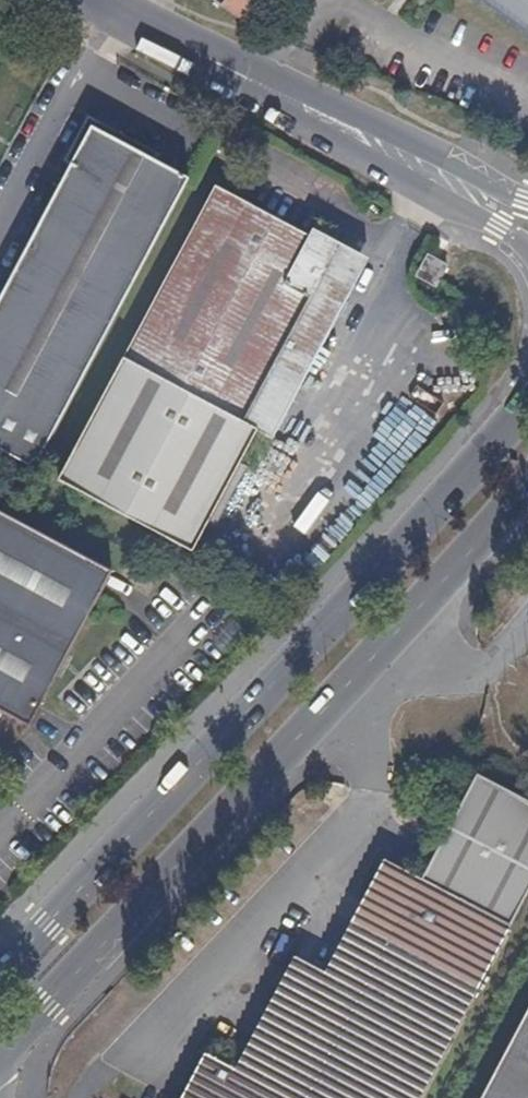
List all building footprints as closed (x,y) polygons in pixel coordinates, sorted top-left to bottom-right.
[(269,0),(225,0),(221,6),(250,27),(265,7),(269,0)] [(527,37),(527,0),(477,0),(527,37)] [(144,252),(188,172),(93,122),(0,296),(0,387),(6,390),(0,401),(0,449),(28,465),(78,373),(144,252)] [(282,259),(197,214),(53,478),(186,551),(255,426),(265,432),(352,271),(317,252),(326,236),(312,229),(284,281),(273,274),(282,259)] [(436,287),(447,259),(427,251),(414,276),(436,287)] [(0,505),(0,708),(20,719),(107,563),(0,505)] [(527,902),(527,796),(483,772),(426,877),(391,857),(330,969),(300,953),(237,1069),(206,1052),(181,1097),(422,1097),(527,902)] [(480,1097),(527,1097),(527,1010),(480,1097)]
